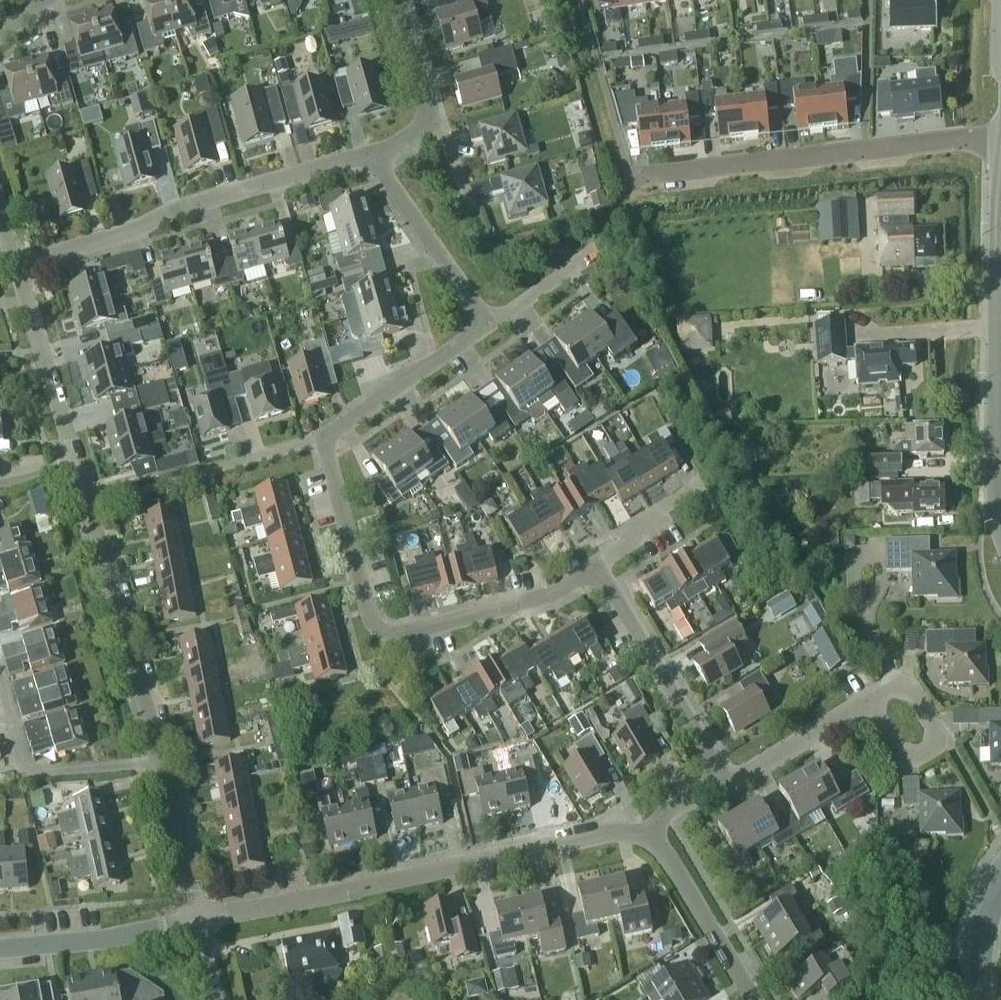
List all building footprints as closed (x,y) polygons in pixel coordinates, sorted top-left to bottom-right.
[(175,32),(165,0),(152,0),(143,2),(149,23),(137,26),(144,53),(164,48),(163,35),(175,32)] [(175,32),(186,29),(192,40),(211,34),(204,7),(192,11),(188,0),(165,0),(175,32)] [(233,15),(250,20),(245,0),(208,0),(214,21),(233,15)] [(491,21),(485,0),(455,0),(457,7),(436,13),(449,60),(450,60),(448,51),(463,47),(462,45),(482,39),(478,24),(491,21)] [(621,9),(620,0),(596,0),(598,13),(621,9)] [(644,0),(620,0),(621,9),(645,6),(644,0)] [(886,6),(890,6),(890,30),(937,29),(936,0),(885,0),(886,6)] [(91,17),(102,53),(113,50),(119,60),(138,55),(131,28),(119,32),(113,11),(91,17)] [(861,20),(860,11),(847,13),(848,22),(861,20)] [(815,17),(816,26),(829,25),(828,15),(815,17)] [(90,56),(102,53),(91,17),(70,23),(76,44),(64,47),(71,74),(91,69),(90,56)] [(803,28),(816,26),(815,17),(802,19),(803,28)] [(769,24),(770,33),(782,31),(781,22),(769,24)] [(218,24),(212,25),(216,37),(222,35),(218,24)] [(757,34),(770,33),(769,24),(756,26),(757,34)] [(349,25),(326,31),(329,44),(352,38),(349,25)] [(697,33),(698,43),(711,41),(709,32),(697,33)] [(824,33),(817,33),(817,34),(818,46),(830,44),(829,32),(824,33)] [(685,44),(698,43),(697,33),(684,35),(685,44)] [(214,38),(202,45),(210,57),(218,53),(214,38)] [(663,39),(651,40),(651,49),(664,48),(663,39)] [(651,49),(651,40),(638,41),(639,50),(651,49)] [(527,43),(511,47),(513,53),(529,49),(527,43)] [(617,54),(616,45),(603,47),(604,56),(617,54)] [(496,78),(518,72),(513,53),(511,47),(478,57),(482,72),(455,80),(463,109),(501,98),(496,78)] [(661,66),(677,63),(676,53),(659,55),(661,66)] [(630,59),(630,60),(632,71),(645,69),(643,58),(643,57),(630,59)] [(26,65),(36,101),(48,97),(54,108),(73,103),(65,76),(53,79),(47,59),(26,65)] [(876,60),(876,69),(884,69),(889,64),(889,60),(876,60)] [(283,61),(275,63),(278,74),(286,72),(283,61)] [(36,101),(26,65),(5,71),(11,92),(0,95),(0,100),(6,122),(25,116),(25,104),(36,101)] [(358,114),(384,107),(373,67),(348,74),(347,69),(333,73),(342,109),(356,105),(358,114)] [(877,84),(877,117),(893,115),(894,123),(915,121),(914,116),(921,115),(921,116),(939,114),(940,118),(941,118),(935,71),(915,73),(916,84),(890,87),(890,82),(877,84)] [(818,89),(823,131),(848,128),(845,102),(861,100),(861,76),(842,78),(843,86),(818,89)] [(306,128),(332,121),(321,81),(296,88),(295,84),(280,88),(290,123),(304,120),(306,128)] [(798,134),(823,131),(818,89),(806,90),(805,82),(780,85),(783,109),(795,107),(798,134)] [(711,84),(702,85),(703,94),(712,92),(711,84)] [(740,98),(745,140),(770,137),(767,111),(779,109),(776,85),(764,87),(765,95),(740,98)] [(270,127),(285,123),(276,88),(261,92),(232,100),(244,145),(273,137),(270,127)] [(720,143),(745,140),(740,98),(715,100),(714,92),(712,92),(703,94),(702,94),(704,118),(716,116),(720,143)] [(147,93),(136,96),(142,114),(152,111),(147,93)] [(641,152),(666,149),(661,107),(648,108),(647,100),(635,101),(634,93),(612,96),(621,127),(638,125),(641,152)] [(661,107),(666,149),(691,146),(688,120),(700,118),(697,94),(685,96),(686,104),(661,107)] [(186,171),(215,163),(209,138),(223,134),(216,109),(191,116),(193,125),(175,130),(186,171)] [(504,158),(526,152),(515,116),(468,129),(472,143),(483,139),(485,147),(483,148),(488,166),(505,161),(504,158)] [(148,152),(161,149),(153,122),(125,129),(128,143),(115,147),(126,188),(155,180),(148,152)] [(579,139),(581,146),(592,143),(589,132),(582,134),(579,139)] [(0,136),(0,150),(0,152),(16,147),(12,133),(0,136)] [(526,148),(529,156),(539,153),(537,145),(526,148)] [(81,201),(97,196),(87,161),(71,166),(72,170),(47,177),(58,217),(84,209),(81,201)] [(525,210),(547,204),(537,168),(489,181),(493,195),(504,192),(507,200),(504,200),(509,218),(526,213),(525,210)] [(332,214),(337,234),(370,225),(368,216),(370,212),(367,202),(363,200),(345,205),(342,193),(318,200),(322,213),(326,215),(332,214)] [(590,197),(594,210),(594,211),(608,207),(608,206),(604,193),(590,197)] [(878,219),(914,217),(913,195),(877,197),(878,219)] [(312,198),(301,201),(304,210),(315,207),(312,198)] [(859,242),(857,203),(819,205),(821,244),(859,242)] [(254,234),(264,267),(284,261),(285,267),(289,269),(303,265),(296,242),(284,245),(279,227),(275,225),(265,228),(263,231),(254,234)] [(370,225),(337,234),(343,254),(337,256),(335,259),(339,273),(362,267),(359,255),(377,250),(379,246),(376,236),(372,234),(370,225)] [(937,261),(938,261),(937,230),(912,231),(912,227),(879,229),(881,267),(914,266),(914,262),(922,261),(922,269),(938,268),(937,261)] [(234,259),(223,262),(230,285),(243,282),(245,278),(243,272),(264,267),(254,234),(246,237),(242,235),(232,237),(229,241),(234,259)] [(190,252),(181,255),(191,287),(211,282),(213,287),(217,289),(230,285),(223,262),(212,265),(207,248),(206,248),(203,246),(193,249),(190,252)] [(140,252),(128,255),(131,267),(134,275),(146,272),(140,252)] [(103,275),(131,267),(128,255),(99,263),(103,275)] [(171,293),(191,287),(181,255),(172,257),(169,255),(159,258),(156,262),(162,280),(150,283),(157,306),(170,302),(172,299),(171,293)] [(307,274),(310,284),(325,280),(323,270),(307,274)] [(341,281),(345,294),(342,301),(347,319),(393,306),(390,297),(392,293),(390,283),(386,281),(368,286),(364,274),(341,281)] [(639,286),(633,278),(625,284),(628,289),(634,290),(637,287),(639,286)] [(69,298),(73,311),(110,300),(104,279),(69,288),(72,297),(69,298)] [(81,332),(104,325),(108,340),(139,332),(140,333),(149,330),(148,326),(146,317),(129,322),(125,309),(113,313),(110,300),(73,311),(76,324),(79,323),(81,332)] [(244,306),(238,308),(241,318),(251,316),(250,309),(244,306)] [(395,315),(393,306),(347,319),(352,338),(358,341),(362,355),(385,348),(382,336),(400,331),(402,327),(399,317),(395,315)] [(572,325),(597,359),(607,352),(615,363),(633,350),(616,326),(606,333),(591,312),(572,325)] [(708,320),(681,322),(683,349),(709,348),(708,320)] [(858,386),(900,383),(899,367),(915,366),(914,346),(897,348),(897,345),(855,347),(855,351),(845,351),(844,324),(815,326),(818,364),(846,362),(846,361),(856,361),(858,386)] [(586,367),(597,359),(572,325),(554,338),(569,359),(559,366),(576,390),(594,378),(586,367)] [(163,337),(160,327),(149,330),(141,332),(144,343),(163,337)] [(88,381),(125,370),(122,358),(134,355),(132,346),(142,343),(140,333),(139,332),(108,340),(111,351),(85,358),(87,367),(85,368),(88,381)] [(320,370),(332,366),(341,363),(338,352),(329,355),(325,340),(306,345),(310,359),(290,365),(302,405),(328,397),(320,370)] [(184,356),(180,344),(167,347),(170,360),(174,358),(184,356)] [(676,374),(663,346),(646,355),(660,382),(676,374)] [(209,399),(193,404),(203,438),(230,430),(229,429),(222,404),(235,400),(229,376),(222,354),(200,361),(206,383),(205,383),(209,399)] [(556,401),(565,413),(579,404),(555,369),(545,376),(530,354),(513,366),(543,410),(556,401)] [(242,372),(229,376),(235,400),(248,396),(256,422),(283,414),(273,380),(269,365),(242,372)] [(500,406),(515,428),(530,417),(534,422),(546,414),(543,410),(513,366),(495,378),(510,399),(500,406)] [(125,370),(88,381),(92,393),(94,393),(97,401),(131,392),(125,370)] [(173,379),(163,382),(166,393),(176,390),(173,379)] [(134,390),(138,402),(167,394),(163,382),(134,390)] [(167,394),(138,402),(141,413),(170,405),(167,394)] [(471,395),(454,407),(478,442),(488,435),(493,443),(511,431),(496,409),(486,416),(471,395)] [(905,401),(897,401),(898,413),(906,412),(905,401)] [(609,413),(603,404),(588,413),(594,422),(609,413)] [(442,447),(456,468),(474,456),(468,448),(478,442),(454,407),(437,419),(452,440),(442,447)] [(729,410),(716,414),(719,424),(732,420),(729,410)] [(108,436),(111,449),(163,434),(161,427),(146,431),(142,417),(107,426),(110,435),(108,436)] [(869,474),(902,473),(901,456),(944,455),(943,425),(906,426),(907,443),(901,443),(893,451),(893,456),(869,457),(869,474)] [(657,434),(648,440),(654,449),(644,455),(659,482),(678,470),(671,458),(680,453),(666,429),(657,434)] [(431,479),(449,466),(434,445),(424,452),(409,431),(391,444),(415,478),(425,471),(431,479)] [(119,469),(154,460),(150,445),(154,444),(154,445),(165,442),(163,434),(111,449),(115,461),(117,461),(119,469)] [(392,506),(421,486),(415,478),(391,444),(372,457),(387,478),(377,485),(392,506)] [(623,444),(614,449),(619,457),(628,452),(623,444)] [(612,445),(603,450),(611,462),(619,457),(614,449),(612,445)] [(619,457),(641,493),(659,482),(644,455),(634,461),(628,452),(619,457)] [(158,475),(187,467),(184,455),(155,464),(158,475)] [(616,494),(622,504),(641,493),(619,457),(611,462),(617,472),(607,478),(606,478),(616,494)] [(598,505),(616,494),(606,478),(607,478),(601,467),(591,474),(585,464),(576,469),(598,505)] [(564,490),(580,516),(599,505),(598,505),(576,469),(567,474),(573,484),(564,490)] [(259,508),(241,513),(243,522),(292,509),(286,484),(255,492),(259,508)] [(913,514),(913,515),(945,514),(945,509),(947,507),(947,502),(945,499),(944,487),(913,488),(913,484),(882,484),(883,506),(885,506),(894,515),(913,514)] [(870,485),(859,485),(859,505),(870,505),(870,501),(870,485)] [(561,527),(560,527),(561,528),(580,516),(564,490),(553,496),(548,486),(539,491),(561,527)] [(205,497),(213,495),(211,487),(203,489),(205,497)] [(542,538),(560,527),(561,527),(539,491),(530,497),(536,507),(526,512),(542,538)] [(213,495),(205,497),(208,505),(215,502),(213,495)] [(480,506),(472,495),(462,502),(468,510),(480,506)] [(481,506),(487,517),(497,512),(491,500),(481,506)] [(215,502),(208,505),(210,512),(217,510),(215,502)] [(243,522),(246,531),(264,526),(268,541),(299,533),(292,509),(243,522)] [(542,538),(526,512),(516,518),(511,509),(501,514),(523,550),(542,538)] [(145,515),(148,533),(179,528),(175,510),(145,515)] [(220,518),(217,510),(210,512),(212,520),(220,518)] [(241,513),(232,515),(234,524),(243,522),(241,513)] [(366,531),(380,527),(377,517),(363,521),(366,531)] [(224,529),(226,538),(239,534),(236,525),(224,529)] [(30,546),(26,548),(20,528),(0,534),(0,535),(6,554),(0,555),(0,560),(1,564),(0,564),(0,575),(35,564),(30,546)] [(182,545),(179,528),(148,533),(152,551),(182,545)] [(254,561),(256,570),(305,558),(299,533),(268,541),(272,557),(254,561)] [(472,534),(465,535),(468,546),(475,544),(472,534)] [(728,535),(717,542),(727,559),(738,552),(728,535)] [(695,550),(717,586),(726,581),(720,571),(730,565),(727,559),(717,542),(715,539),(696,550),(695,550)] [(855,539),(845,539),(845,549),(852,549),(855,546),(855,539)] [(914,572),(915,597),(939,596),(939,599),(957,599),(957,581),(954,581),(954,556),(924,556),(923,540),(885,541),(886,572),(914,572)] [(466,546),(477,587),(478,587),(477,586),(498,581),(491,552),(479,555),(476,544),(475,544),(468,546),(466,546)] [(186,563),(182,545),(152,551),(155,569),(186,563)] [(459,560),(448,563),(456,593),(477,587),(466,546),(456,549),(459,560)] [(677,561),(698,597),(717,586),(695,550),(696,550),(677,561)] [(434,555),(424,557),(435,598),(456,593),(448,563),(437,566),(434,555)] [(435,598),(424,557),(414,560),(417,571),(406,574),(413,603),(434,598),(435,598)] [(305,558),(256,570),(258,580),(276,575),(281,591),(312,583),(305,558)] [(680,609),(689,603),(698,597),(677,561),(658,572),(658,573),(659,572),(680,609)] [(189,581),(186,563),(155,569),(159,586),(189,581)] [(0,575),(0,587),(7,585),(9,592),(41,582),(35,564),(0,575)] [(671,614),(680,609),(659,572),(658,573),(640,584),(655,610),(665,604),(671,614)] [(192,598),(189,581),(159,586),(162,604),(192,598)] [(10,596),(2,599),(4,603),(0,604),(0,620),(47,605),(42,587),(10,596)] [(720,623),(737,612),(722,590),(706,600),(720,623)] [(766,605),(775,620),(797,608),(788,592),(766,605)] [(192,598),(162,604),(166,622),(196,617),(192,598)] [(298,618),(302,633),(333,625),(327,600),(277,613),(278,614),(271,616),(273,624),(298,618)] [(237,612),(245,610),(243,602),(235,604),(237,612)] [(817,627),(830,620),(819,603),(806,611),(817,627)] [(0,620),(0,634),(13,630),(11,625),(18,623),(21,632),(53,623),(47,605),(0,620)] [(245,610),(237,612),(239,620),(247,617),(245,610)] [(247,617),(239,620),(241,627),(249,625),(247,617)] [(564,630),(579,657),(589,651),(595,661),(604,655),(583,619),(564,630)] [(695,637),(685,621),(675,627),(684,643),(695,637)] [(732,651),(746,642),(736,624),(699,646),(706,657),(693,664),(707,688),(741,667),(732,651)] [(251,633),(249,625),(241,627),(243,635),(251,633)] [(340,649),(333,625),(302,633),(306,648),(288,653),(290,662),(340,649)] [(29,663),(32,674),(65,664),(54,628),(23,637),(25,645),(13,648),(12,645),(1,648),(10,676),(25,672),(23,665),(29,663)] [(851,661),(833,628),(812,640),(831,673),(851,661)] [(569,663),(579,657),(564,630),(545,641),(567,678),(575,672),(569,663)] [(953,632),(926,633),(926,657),(947,657),(948,685),(972,684),(972,687),(989,687),(988,670),(986,670),(985,646),(976,646),(976,631),(953,632)] [(180,640),(183,658),(214,652),(210,634),(180,640)] [(558,683),(567,678),(545,641),(527,652),(526,653),(538,672),(537,672),(541,679),(552,673),(558,683)] [(528,678),(537,672),(538,672),(526,653),(527,652),(523,645),(504,656),(504,657),(525,693),(534,688),(528,678)] [(340,649),(290,662),(291,663),(293,671),(311,667),(315,683),(346,674),(340,649)] [(217,670),(214,652),(183,658),(187,676),(217,670)] [(287,652),(277,654),(280,665),(290,663),(287,652)] [(516,698),(525,693),(504,657),(504,656),(485,667),(501,694),(511,688),(516,698)] [(282,665),(271,668),(273,677),(293,671),(291,663),(282,665)] [(488,715),(489,714),(493,720),(500,716),(491,700),(501,694),(485,667),(466,679),(488,715)] [(628,680),(622,668),(607,677),(614,689),(628,680)] [(12,685),(14,692),(17,703),(71,687),(66,669),(34,678),(12,685)] [(220,688),(217,670),(187,676),(190,693),(220,688)] [(759,697),(771,690),(760,672),(739,685),(745,695),(721,710),(735,733),(769,713),(759,697)] [(567,678),(558,683),(561,689),(570,684),(567,678)] [(466,679),(448,690),(463,716),(473,710),(479,720),(488,715),(466,679)] [(644,699),(633,681),(619,689),(630,707),(644,699)] [(22,721),(37,717),(76,705),(71,687),(17,703),(22,721)] [(224,705),(220,688),(190,693),(193,711),(224,705)] [(454,722),(463,716),(448,690),(429,701),(450,737),(459,732),(454,722)] [(591,701),(586,694),(580,697),(584,705),(591,701)] [(227,723),(224,705),(193,711),(197,729),(227,723)] [(634,772),(658,757),(643,733),(653,727),(641,706),(623,717),(630,728),(614,738),(634,772)] [(553,712),(557,720),(564,716),(560,708),(553,712)] [(585,712),(590,721),(597,717),(592,708),(585,712)] [(24,726),(29,744),(83,728),(78,710),(46,719),(48,725),(40,728),(38,722),(24,726)] [(977,711),(978,726),(990,726),(992,766),(1000,765),(1000,711),(977,711)] [(593,730),(583,713),(567,722),(578,739),(593,730)] [(268,725),(276,723),(274,715),(266,717),(268,725)] [(597,717),(590,721),(603,743),(613,737),(610,733),(602,729),(597,717)] [(227,723),(197,729),(200,747),(230,741),(227,723)] [(276,723),(268,725),(270,733),(278,730),(276,723)] [(528,723),(521,727),(527,737),(534,733),(528,723)] [(83,728),(29,744),(33,758),(46,754),(45,750),(54,747),(57,756),(89,746),(89,745),(88,746),(83,728)] [(278,730),(270,733),(272,740),(280,738),(278,730)] [(585,801),(609,787),(595,762),(605,756),(592,735),(575,746),(581,757),(565,767),(585,801)] [(427,736),(403,741),(407,757),(438,750),(427,736)] [(280,738),(272,740),(275,748),(282,746),(280,738)] [(468,752),(472,751),(478,748),(474,738),(468,740),(465,746),(468,752)] [(282,746),(275,748),(277,756),(285,754),(282,746)] [(384,746),(367,750),(369,760),(382,757),(387,756),(384,746)] [(506,746),(492,749),(498,776),(507,813),(530,808),(525,784),(538,781),(532,758),(510,763),(506,746)] [(287,761),(285,754),(277,756),(279,764),(285,762),(287,761)] [(467,756),(453,759),(456,776),(460,775),(460,774),(470,772),(467,756)] [(369,760),(374,783),(387,780),(382,757),(369,760)] [(215,765),(218,783),(249,777),(245,759),(215,765)] [(361,786),(374,783),(369,760),(356,762),(361,786)] [(285,762),(279,764),(281,771),(287,769),(285,762)] [(831,804),(836,813),(869,793),(856,772),(832,786),(820,766),(800,778),(819,811),(831,804)] [(411,792),(420,829),(443,824),(437,800),(450,797),(444,768),(421,773),(424,789),(411,792)] [(470,772),(460,774),(460,775),(466,798),(479,795),(484,818),(507,813),(498,776),(485,779),(483,769),(470,772)] [(306,799),(319,796),(313,772),(300,775),(306,799)] [(252,795),(249,777),(218,783),(221,801),(252,795)] [(819,811),(800,778),(779,790),(792,811),(782,817),(795,838),(815,826),(809,817),(819,811)] [(919,779),(902,779),(903,807),(919,807),(920,835),(946,834),(946,837),(964,836),(963,819),(960,819),(959,794),(919,795),(919,779)] [(397,834),(420,829),(411,792),(397,795),(395,783),(383,786),(386,799),(388,798),(397,834)] [(345,807),(353,844),(377,839),(368,803),(370,803),(367,789),(356,792),(358,804),(345,807)] [(42,793),(30,796),(33,807),(45,804),(42,793)] [(58,817),(60,827),(104,817),(99,794),(74,800),(77,813),(58,817)] [(255,813),(252,795),(221,801),(225,818),(255,813)] [(353,844),(345,807),(331,810),(329,798),(317,801),(320,814),(322,813),(330,849),(353,844)] [(759,802),(739,815),(758,847),(770,840),(775,850),(795,838),(782,817),(771,823),(759,802)] [(259,830),(255,813),(225,818),(228,836),(259,830)] [(747,854),(758,847),(739,815),(718,827),(731,847),(721,854),(733,875),(752,863),(747,854)] [(109,839),(104,817),(60,827),(62,837),(81,832),(84,845),(109,839)] [(307,836),(305,828),(297,830),(300,838),(307,836)] [(262,848),(259,830),(228,836),(231,854),(262,848)] [(1,851),(4,891),(29,889),(26,849),(29,849),(28,833),(18,833),(20,849),(5,851),(1,851)] [(50,836),(39,839),(42,852),(53,849),(50,836)] [(310,844),(307,836),(300,838),(302,846),(310,844)] [(898,849),(897,836),(884,836),(884,849),(898,849)] [(115,861),(109,839),(84,845),(87,858),(68,862),(70,871),(115,861)] [(312,852),(310,844),(302,846),(304,854),(312,852)] [(262,848),(231,854),(235,872),(265,866),(262,848)] [(312,852),(304,854),(306,862),(314,859),(312,852)] [(115,861),(70,871),(72,881),(92,877),(95,890),(120,884),(115,861)] [(822,874),(818,867),(808,873),(812,879),(822,874)] [(652,932),(645,900),(644,895),(629,898),(625,880),(601,885),(610,922),(621,920),(625,938),(652,932)] [(597,925),(610,922),(601,885),(578,890),(584,914),(572,917),(577,941),(599,936),(597,925)] [(754,923),(764,941),(800,919),(794,909),(803,904),(791,886),(769,899),(776,910),(754,923)] [(518,904),(527,941),(540,938),(544,956),(566,951),(558,920),(547,922),(542,899),(518,904)] [(838,899),(831,903),(836,914),(843,910),(841,906),(838,899)] [(477,957),(475,950),(469,922),(457,924),(452,901),(425,907),(434,946),(452,942),(457,962),(477,957)] [(514,944),(527,941),(518,904),(495,909),(501,933),(489,935),(494,959),(516,954),(514,944)] [(364,943),(358,914),(338,918),(341,933),(333,935),(332,932),(281,943),(288,972),(311,967),(312,972),(315,971),(315,975),(314,975),(309,983),(328,996),(343,973),(339,971),(338,971),(337,966),(339,966),(336,948),(343,946),(344,947),(364,943)] [(800,919),(764,941),(775,959),(797,945),(804,956),(826,943),(815,924),(807,929),(800,919)] [(669,933),(660,935),(663,949),(672,947),(669,933)] [(406,960),(404,945),(390,948),(392,962),(406,960)] [(392,964),(389,947),(374,950),(377,967),(392,964)] [(855,982),(844,963),(848,960),(842,950),(825,960),(824,959),(788,981),(800,999),(822,987),(829,998),(855,982)] [(575,958),(578,971),(592,968),(589,955),(575,958)] [(661,999),(667,999),(698,981),(688,963),(665,977),(659,966),(637,979),(648,998),(656,993),(661,999)] [(163,993),(130,971),(116,974),(116,972),(67,981),(71,999),(165,999),(163,993)] [(511,991),(507,971),(493,974),(498,994),(511,991)] [(467,984),(470,997),(486,994),(483,981),(467,984)] [(667,999),(708,999),(709,999),(698,981),(667,999)] [(51,985),(18,990),(18,989),(17,989),(17,991),(0,994),(0,999),(54,999),(51,985)]
